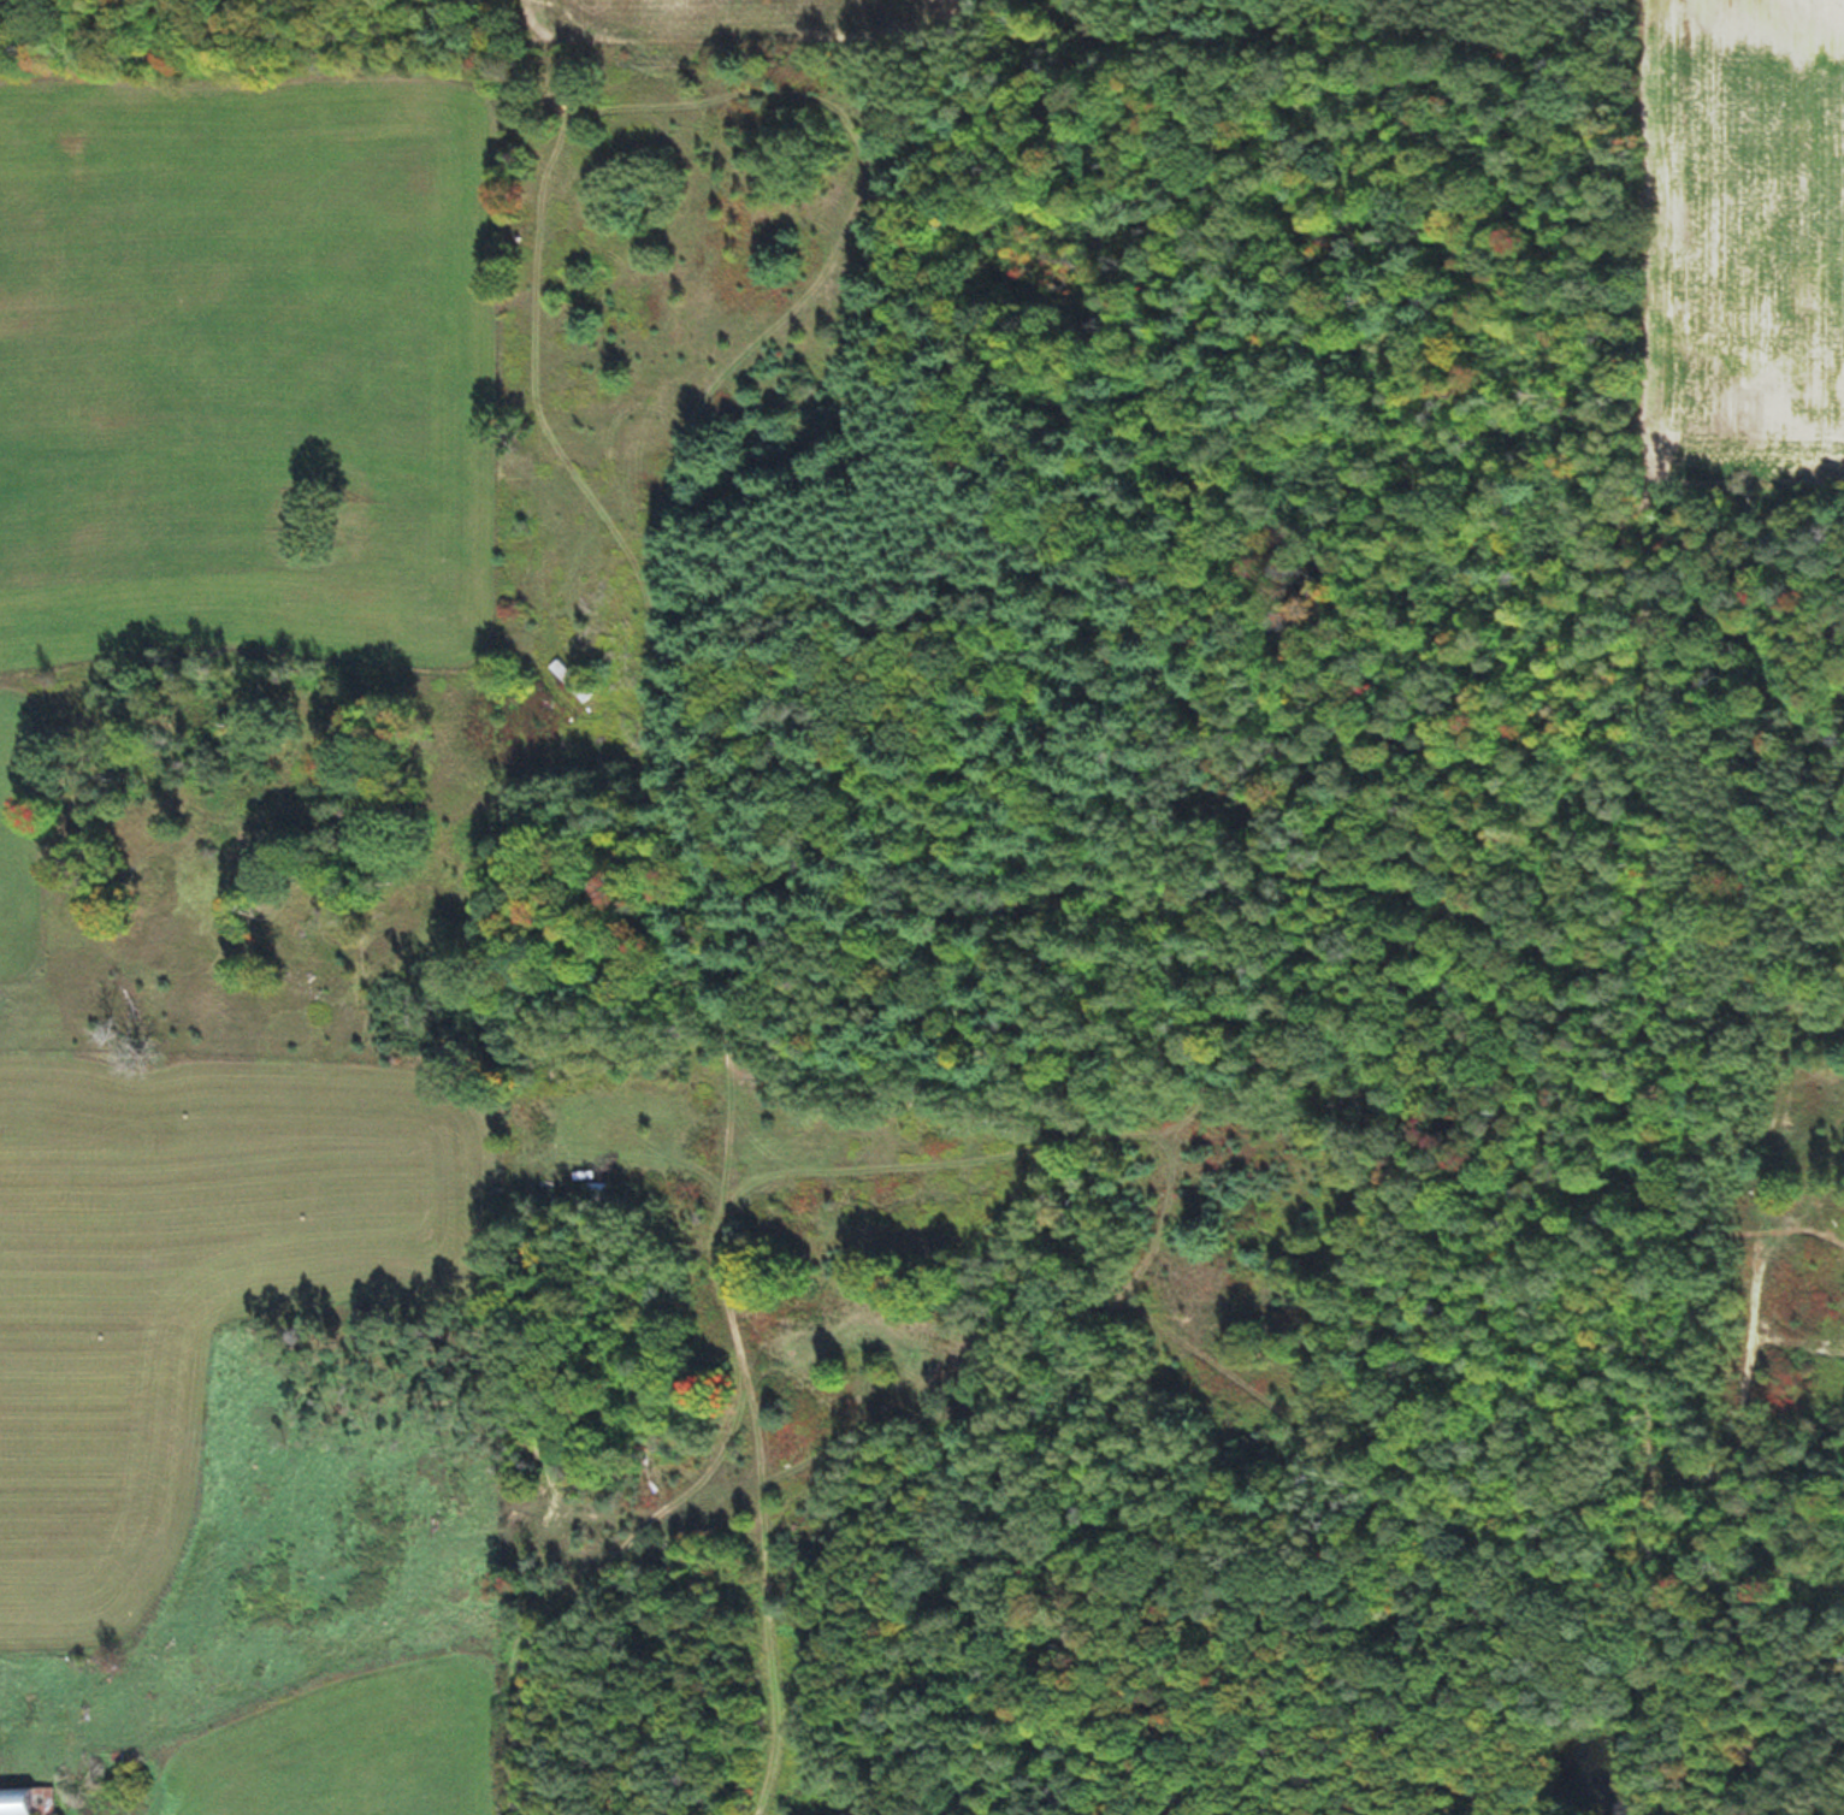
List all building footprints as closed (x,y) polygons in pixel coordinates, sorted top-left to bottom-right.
[(0,1790),(0,1814),(30,1814),(30,1790),(0,1790)]
